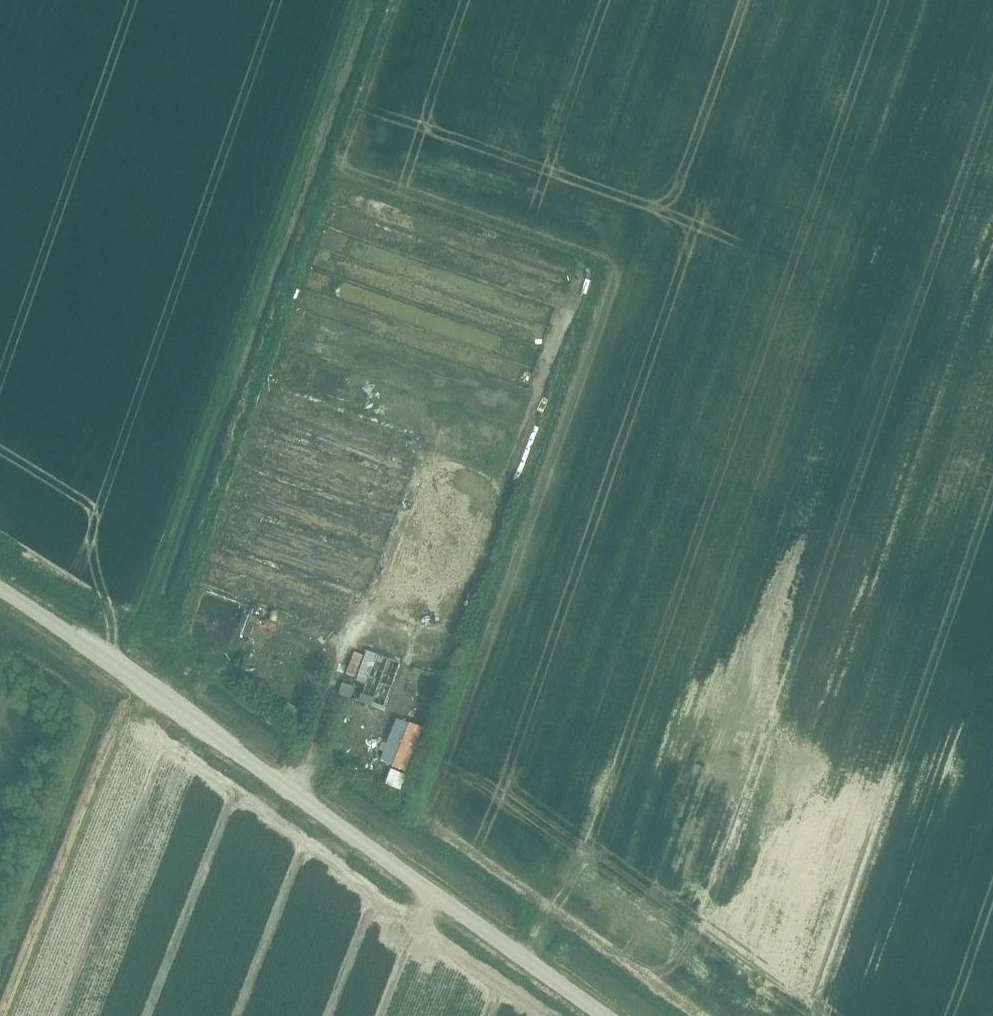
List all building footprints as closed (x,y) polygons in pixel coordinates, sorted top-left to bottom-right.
[(383,708),(399,662),(367,650),(350,698),(383,708)] [(391,766),(404,771),(422,726),(408,721),(391,766)] [(384,783),(397,788),(403,773),(390,768),(384,783)]
